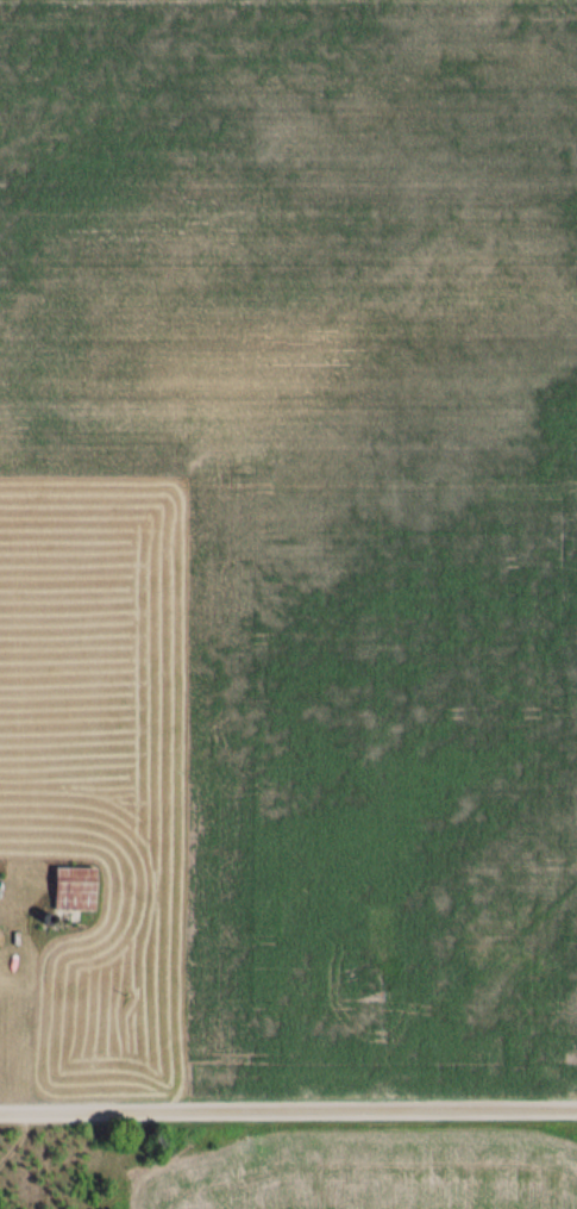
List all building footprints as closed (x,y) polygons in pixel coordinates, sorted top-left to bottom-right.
[(51,912),(96,912),(96,868),(51,868),(51,912)]
